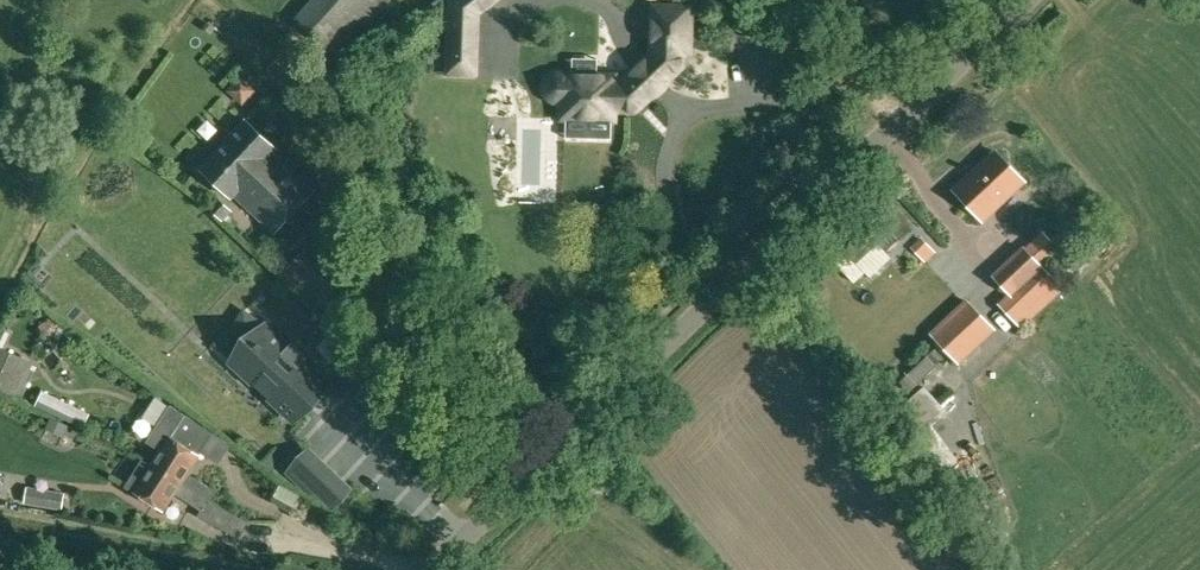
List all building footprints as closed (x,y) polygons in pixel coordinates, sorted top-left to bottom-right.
[(391,0),(331,0),(306,27),(342,59),(393,2),(391,0)] [(496,0),(450,0),(447,74),(476,75),(478,13),(496,0)] [(665,83),(666,80),(681,66),(682,50),(689,50),(690,8),(654,7),(653,53),(624,81),(614,80),(614,76),(609,76),(609,73),(598,72),(598,75),(559,74),(552,76),(548,80),(546,87),(547,93),(552,98),(558,100),(562,100),(562,117),(595,118),(595,121),(609,121),(609,118),(613,118),(613,109),(635,110),(650,95),(654,94),(657,92),(660,90),(663,87),(665,83)] [(277,149),(246,120),(200,168),(232,198),(234,195),(274,233),(316,189),(275,151),(277,149)] [(982,219),(1023,181),(995,151),(954,190),(982,219)] [(224,222),(233,211),(217,196),(207,207),(224,222)] [(935,252),(920,238),(910,249),(925,263),(935,252)] [(333,318),(355,292),(306,248),(283,274),(333,318)] [(1054,294),(1042,281),(1049,275),(1041,267),(1024,248),(994,276),(1011,294),(999,305),(1020,326),(1054,294)] [(993,329),(967,301),(932,334),(958,361),(993,329)] [(315,397),(317,399),(319,397),(317,395),(329,382),(305,359),(308,355),(307,354),(306,356),(292,344),(294,342),(293,341),(289,345),(268,326),(232,364),(293,421),(306,407),(308,409),(309,408),(307,406),(315,397)] [(24,357),(0,346),(0,383),(10,388),(24,357)] [(953,361),(939,374),(955,391),(969,378),(953,361)] [(407,405),(377,378),(360,397),(390,424),(407,405)] [(82,429),(88,417),(41,393),(35,406),(82,429)] [(152,463),(211,500),(217,490),(188,472),(199,454),(193,450),(207,428),(169,404),(146,441),(161,450),(152,463)] [(331,469),(309,448),(290,468),(312,489),(332,508),(351,488),(331,469)] [(211,500),(152,463),(152,464),(143,460),(127,486),(164,509),(175,492),(202,510),(199,515),(239,540),(249,524),(211,500)] [(299,503),(303,494),(304,493),(278,480),(273,490),(276,492),(299,503)] [(26,486),(24,503),(62,508),(65,492),(26,486)]
